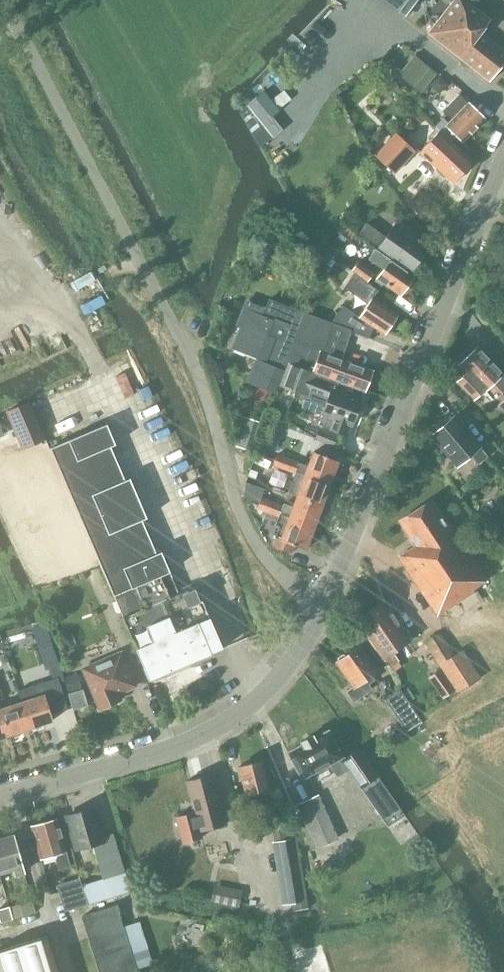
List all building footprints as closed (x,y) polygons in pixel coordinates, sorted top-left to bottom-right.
[(406,14),(416,0),(387,0),(406,14)] [(489,80),(503,62),(503,51),(480,32),(490,19),(464,0),(453,0),(428,32),(489,80)] [(397,75),(420,94),(437,73),(414,55),(397,75)] [(262,94),(239,106),(259,143),(282,130),(262,94)] [(459,94),(443,111),(451,119),(447,124),(441,119),(435,127),(450,141),(456,135),(462,141),(484,118),(459,94)] [(450,141),(435,127),(428,135),(431,138),(419,151),(452,181),(453,180),(456,180),(460,177),(459,173),(471,161),(450,141)] [(375,155),(394,173),(415,150),(396,133),(375,155)] [(359,232),(411,269),(425,250),(410,239),(415,233),(397,220),(386,236),(366,222),(359,232)] [(413,276),(379,251),(375,248),(368,258),(383,268),(376,278),(400,295),(402,292),(405,292),(409,287),(408,284),(413,276)] [(373,272),(357,261),(351,269),(367,281),(373,272)] [(342,304),(330,323),(368,337),(373,326),(383,333),(396,313),(373,298),(378,290),(370,285),(354,272),(345,285),(360,296),(360,297),(368,302),(359,315),(342,304)] [(277,386),(286,361),(304,312),(268,299),(262,316),(243,309),(237,326),(240,327),(232,347),(257,357),(250,376),(277,386)] [(286,361),(288,362),(363,390),(364,389),(364,390),(372,370),(320,351),(330,323),(304,312),(286,361)] [(503,373),(477,346),(457,365),(465,373),(459,378),(459,384),(470,396),(476,396),(482,391),(483,392),(494,382),(503,392),(503,375),(503,373)] [(363,390),(288,362),(280,384),(307,395),(309,390),(328,398),(322,413),(331,417),(330,419),(332,420),(329,428),(347,435),(361,398),(360,398),(363,390)] [(6,411),(22,448),(44,438),(28,402),(6,411)] [(244,415),(235,441),(252,447),(261,420),(244,415)] [(431,435),(457,465),(470,454),(478,463),(487,456),(479,446),(454,416),(431,435)] [(50,447),(122,617),(149,679),(222,648),(196,585),(178,593),(168,569),(166,556),(163,557),(161,551),(156,553),(141,520),(146,518),(144,511),(147,510),(138,499),(137,496),(135,482),(132,484),(129,477),(124,480),(110,446),(115,444),(112,438),(115,437),(107,426),(106,423),(50,447)] [(298,462),(295,470),(329,483),(338,460),(313,451),(308,466),(298,462)] [(276,459),(274,465),(284,469),(288,458),(278,455),(277,455),(276,459)] [(284,469),(295,473),(295,470),(298,462),(288,458),(284,469)] [(287,492),(297,495),(321,504),(329,483),(295,470),(295,473),(291,480),(287,492)] [(243,497),(259,502),(261,497),(264,488),(246,481),(243,497)] [(282,505),(278,516),(289,517),(313,526),(321,504),(297,495),(292,509),(282,505)] [(257,508),(267,512),(271,501),(261,497),(259,502),(257,508)] [(398,556),(437,615),(473,591),(471,589),(486,579),(449,523),(447,524),(430,499),(399,520),(416,545),(398,556)] [(267,512),(278,516),(282,505),(271,501),(267,512)] [(290,556),(291,552),(294,544),(305,549),(313,526),(289,517),(278,516),(275,525),(279,526),(271,547),(273,549),(290,556)] [(355,619),(383,658),(388,667),(398,660),(393,651),(409,640),(382,601),(355,619)] [(425,642),(438,661),(438,663),(443,660),(447,667),(456,661),(452,655),(439,633),(425,641),(425,642)] [(438,661),(425,642),(414,649),(426,669),(438,661)] [(352,687),(347,690),(346,691),(353,700),(371,688),(367,683),(373,679),(370,675),(378,669),(360,644),(345,654),(342,654),(338,657),(337,660),(335,662),(352,687)] [(83,669),(100,708),(119,700),(116,693),(134,685),(120,653),(83,669)] [(445,695),(452,690),(437,671),(430,676),(445,695)] [(17,690),(18,693),(21,702),(22,702),(30,727),(53,720),(51,714),(67,708),(57,677),(17,690)] [(68,693),(73,710),(87,705),(82,689),(68,693)] [(384,699),(399,721),(414,710),(399,689),(384,699)] [(0,709),(0,710),(8,734),(30,727),(22,702),(21,702),(18,693),(9,696),(12,705),(0,709)] [(8,734),(0,710),(0,737),(8,734)] [(288,751),(287,752),(288,753),(302,778),(329,764),(337,775),(347,768),(341,759),(343,758),(328,731),(328,730),(327,730),(314,738),(313,737),(312,736),(311,736),(302,742),(302,741),(301,742),(301,743),(302,744),(288,751)] [(383,784),(377,775),(358,748),(341,759),(360,787),(387,826),(405,813),(402,809),(401,809),(396,800),(383,784)] [(246,795),(257,792),(263,814),(277,810),(272,788),(269,789),(262,762),(256,764),(255,762),(238,766),(246,795)] [(185,781),(194,812),(175,817),(182,842),(201,837),(200,830),(226,823),(212,774),(185,781)] [(305,842),(307,853),(337,839),(317,795),(297,804),(302,814),(296,816),(303,835),(305,842)] [(76,848),(92,844),(95,857),(102,878),(81,885),(87,903),(130,890),(112,832),(101,836),(93,808),(66,815),(76,848)] [(31,826),(40,859),(56,854),(59,864),(67,861),(65,852),(65,851),(56,818),(31,826)] [(0,839),(0,872),(13,868),(15,874),(23,872),(13,835),(0,839)] [(272,843),(282,903),(300,900),(289,840),(272,843)] [(59,891),(65,910),(87,904),(81,885),(59,891)] [(213,891),(211,900),(238,906),(240,897),(213,891)] [(20,907),(10,910),(12,918),(23,915),(35,912),(31,899),(19,903),(20,907)] [(83,915),(86,927),(120,916),(116,905),(83,915)] [(10,910),(9,906),(0,908),(0,922),(12,918),(10,910)] [(86,927),(90,938),(123,928),(120,916),(86,927)] [(90,938),(94,949),(127,939),(123,928),(90,938)] [(47,935),(0,950),(0,971),(58,971),(47,935)] [(94,949),(97,961),(130,950),(127,939),(94,949)] [(101,971),(134,962),(130,950),(97,961),(101,971)] [(101,971),(137,971),(134,962),(101,971)]
